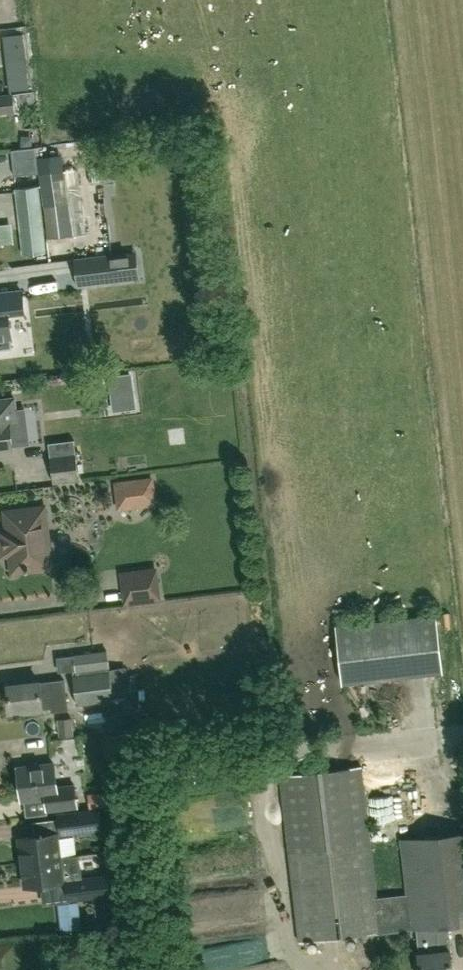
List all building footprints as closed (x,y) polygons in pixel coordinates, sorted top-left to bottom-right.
[(3,36),(9,92),(29,90),(23,34),(3,36)] [(8,93),(0,94),(0,114),(36,110),(33,91),(8,93)] [(38,172),(35,146),(11,149),(14,175),(38,172)] [(65,172),(50,174),(54,203),(69,200),(65,172)] [(45,253),(38,185),(16,188),(23,255),(45,253)] [(50,237),(72,235),(68,201),(46,204),(50,237)] [(115,281),(114,278),(112,256),(111,253),(75,258),(78,285),(115,281)] [(137,253),(112,256),(114,278),(139,275),(137,253)] [(22,269),(25,282),(45,277),(42,264),(22,269)] [(12,348),(8,313),(24,311),(21,291),(0,293),(0,350),(12,348)] [(135,407),(130,372),(108,375),(112,410),(135,407)] [(13,446),(12,433),(23,432),(22,421),(18,421),(15,397),(0,399),(0,448),(13,446)] [(42,409),(27,412),(29,427),(44,424),(42,409)] [(79,480),(74,440),(48,444),(53,484),(79,480)] [(132,508),(157,505),(153,476),(113,481),(115,501),(131,499),(132,508)] [(2,555),(11,554),(13,571),(41,567),(39,550),(48,549),(43,507),(16,510),(19,528),(0,530),(0,541),(2,555)] [(123,573),(126,601),(158,597),(155,569),(123,573)] [(417,649),(417,647),(367,656),(366,652),(350,654),(355,686),(448,671),(443,644),(417,649)] [(74,654),(77,674),(73,674),(77,704),(113,700),(120,699),(122,713),(133,712),(131,697),(139,696),(138,687),(135,687),(128,677),(127,666),(110,668),(108,649),(74,654)] [(64,680),(50,682),(40,683),(40,681),(7,685),(11,710),(26,708),(26,711),(43,709),(43,708),(50,707),(51,712),(68,710),(64,680)] [(378,905),(361,760),(280,770),(300,941),(411,928),(417,927),(420,952),(418,952),(420,969),(452,969),(450,948),(438,950),(435,925),(462,922),(462,832),(401,839),(408,902),(378,905)] [(45,809),(76,806),(74,784),(56,786),(53,762),(16,766),(20,800),(44,797),(45,809)] [(114,791),(88,793),(89,808),(115,805),(114,791)] [(63,833),(101,828),(98,809),(61,814),(63,833)] [(22,861),(61,857),(58,833),(19,837),(22,861)] [(61,857),(22,861),(25,885),(69,880),(71,898),(108,893),(106,874),(81,877),(79,855),(61,857)]
